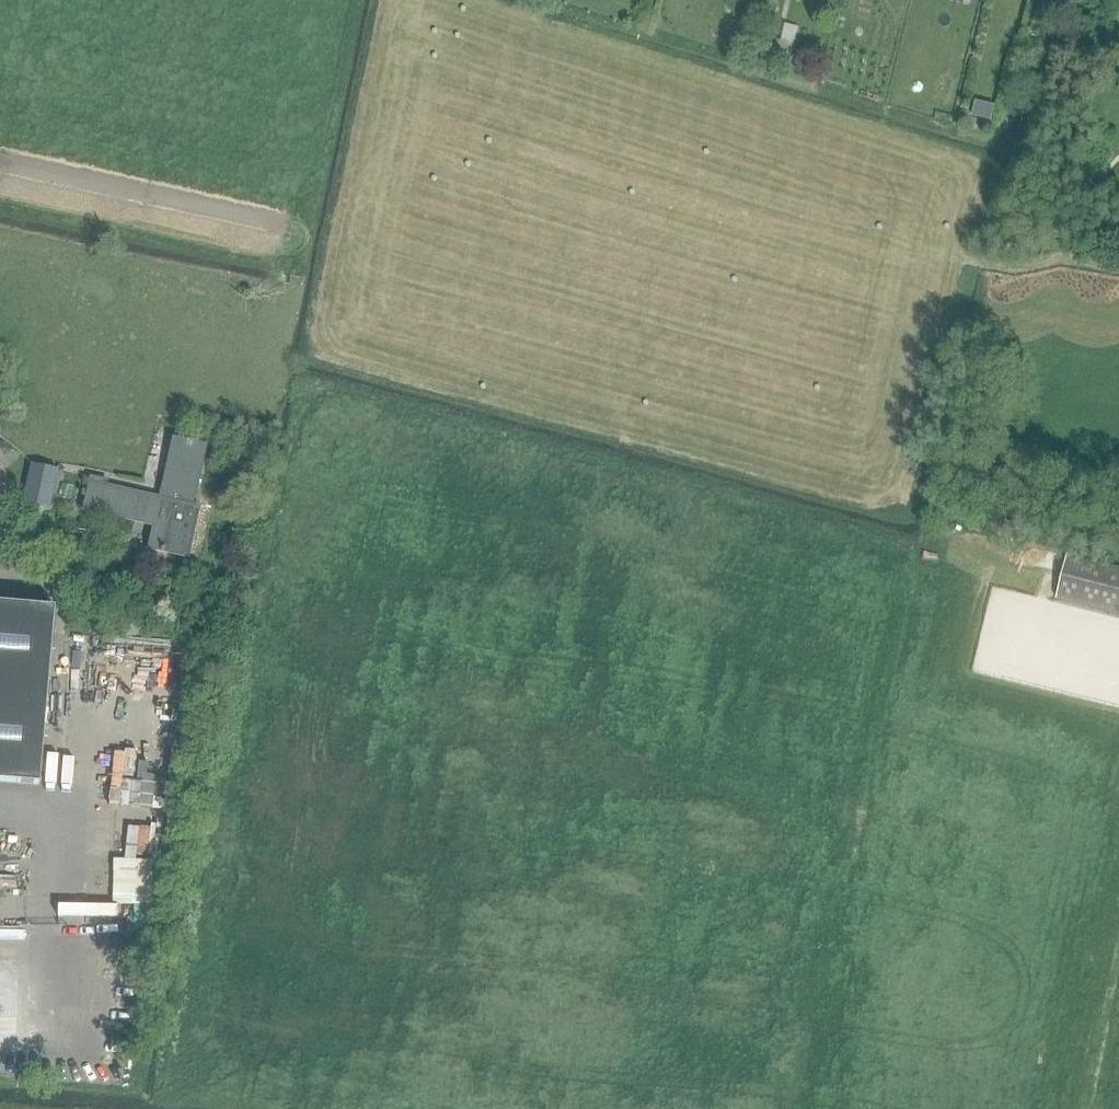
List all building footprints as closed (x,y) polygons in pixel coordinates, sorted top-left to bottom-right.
[(774,39),(770,54),(785,58),(788,43),(774,39)] [(997,117),(999,103),(981,101),(979,115),(997,117)] [(83,509),(98,512),(153,524),(148,548),(186,557),(193,527),(187,526),(205,447),(172,439),(159,498),(104,486),(105,481),(90,477),(83,509)] [(29,462),(22,502),(49,507),(57,468),(29,462)] [(1055,598),(1118,614),(1118,568),(1066,555),(1055,598)] [(38,783),(53,607),(0,603),(0,779),(38,783)] [(126,790),(155,791),(156,780),(127,778),(126,790)] [(120,837),(118,901),(153,902),(155,819),(143,819),(142,837),(120,837)]
